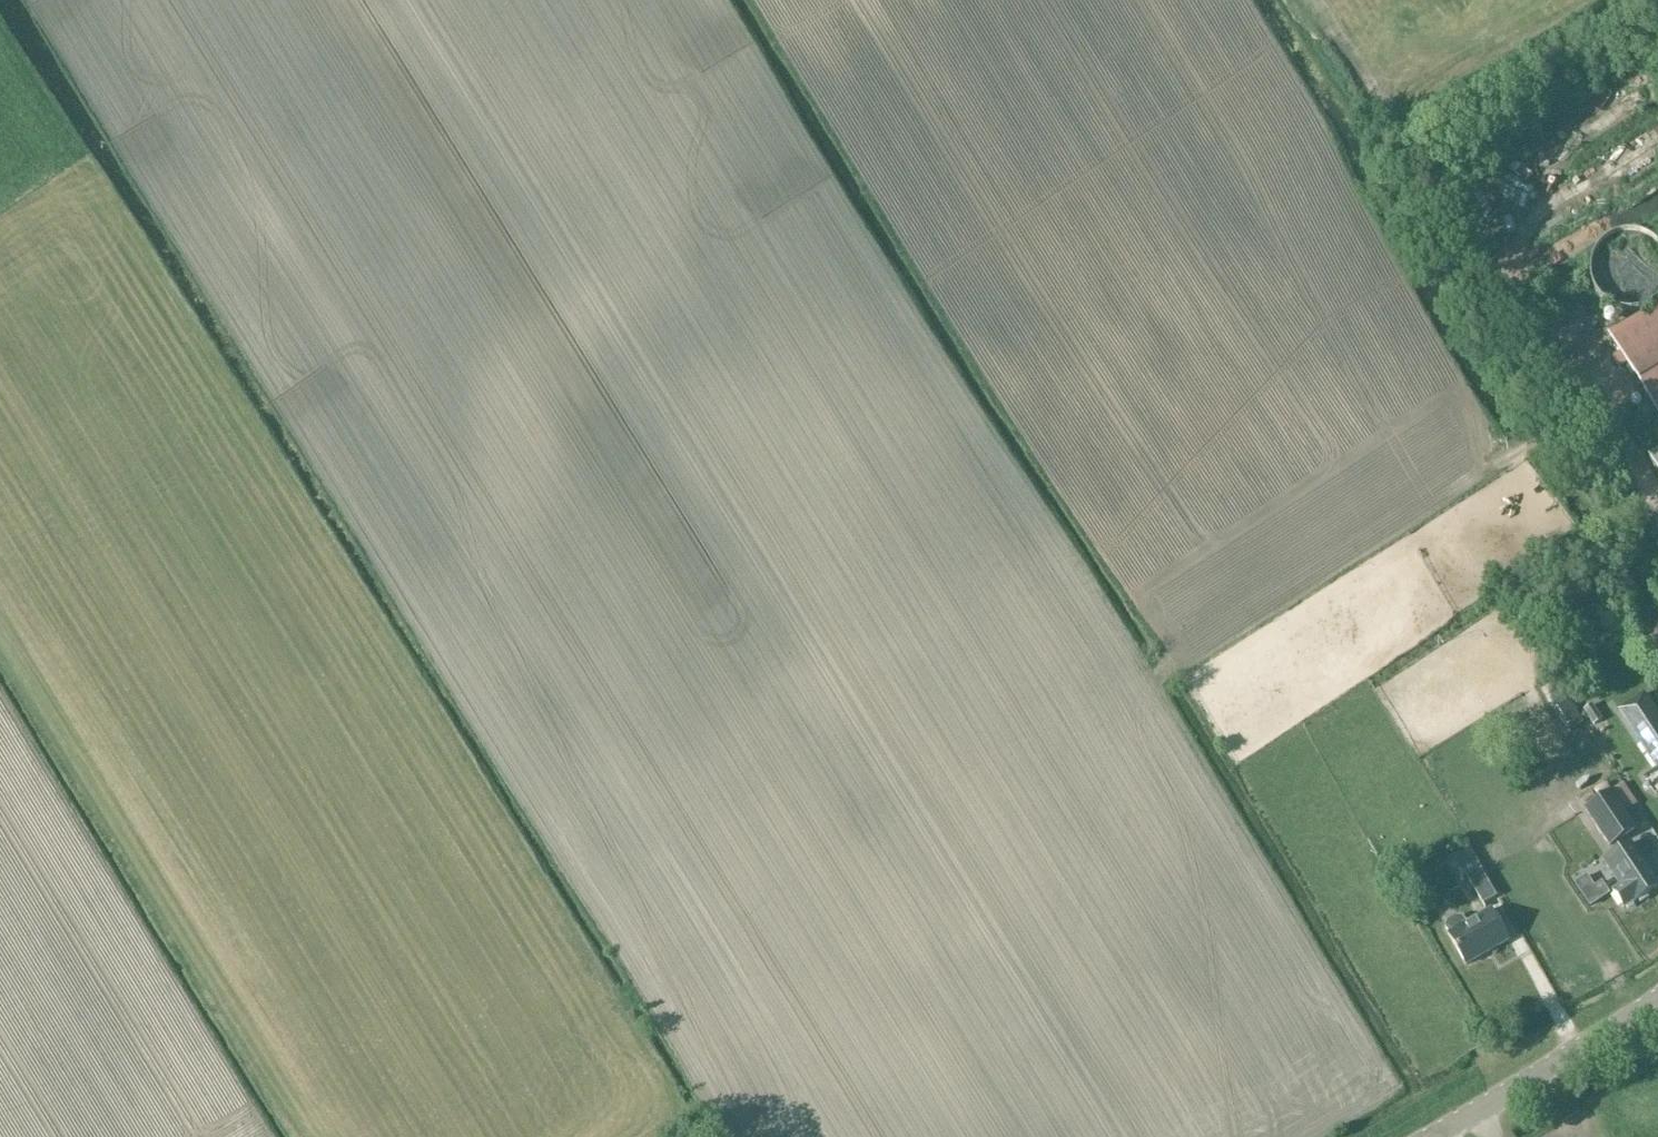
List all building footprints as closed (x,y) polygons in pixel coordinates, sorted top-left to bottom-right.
[(1524,178),(1539,169),(1533,159),(1518,168),(1524,178)] [(1588,272),(1589,283),(1594,294),(1602,303),(1611,309),(1622,312),(1634,312),(1645,309),(1655,303),(1657,299),(1657,245),(1655,241),(1645,235),(1634,232),(1622,232),(1611,235),(1602,241),(1594,250),(1589,261),(1588,272)] [(1609,337),(1657,417),(1657,308),(1609,337)] [(1649,458),(1657,474),(1657,453),(1649,458)] [(1645,694),(1618,712),(1657,771),(1657,714),(1645,694)] [(1611,791),(1584,810),(1610,849),(1638,831),(1626,813),(1638,805),(1624,784),(1612,792),(1611,791)] [(1657,887),(1657,886),(1630,844),(1603,861),(1621,887),(1612,892),(1624,909),(1634,902),(1634,903),(1657,887)] [(1497,897),(1469,851),(1469,850),(1453,858),(1465,881),(1469,879),(1482,904),(1497,897)] [(1491,910),(1465,925),(1462,919),(1456,917),(1447,922),(1445,928),(1448,934),(1447,935),(1465,966),(1508,941),(1491,910)]
